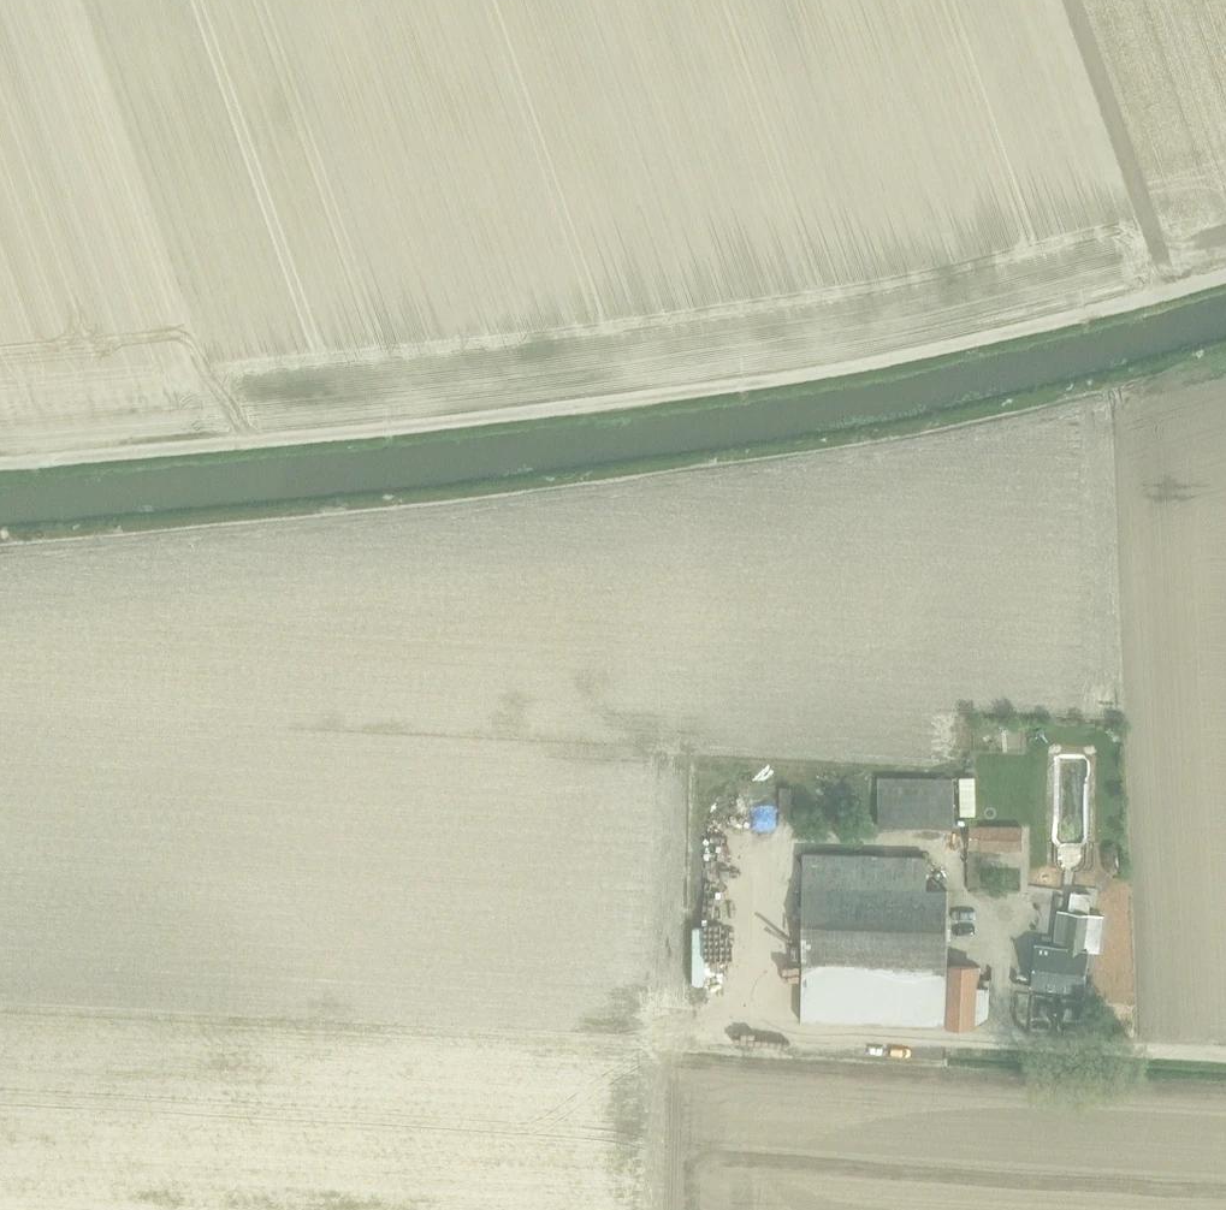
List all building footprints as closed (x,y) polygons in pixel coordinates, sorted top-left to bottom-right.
[(967,867),(1022,869),(1022,845),(968,844),(967,867)] [(946,1026),(947,1002),(950,891),(929,890),(930,859),(806,855),(802,1022),(946,1026)] [(965,869),(966,911),(978,911),(977,869),(965,869)] [(1085,992),(1088,968),(1090,951),(1085,950),(1091,895),(1072,893),(1067,940),(1056,938),(1055,946),(1037,944),(1032,986),(1085,992)] [(972,1027),(973,1003),(974,969),(952,968),(950,1026),(972,1027)]
